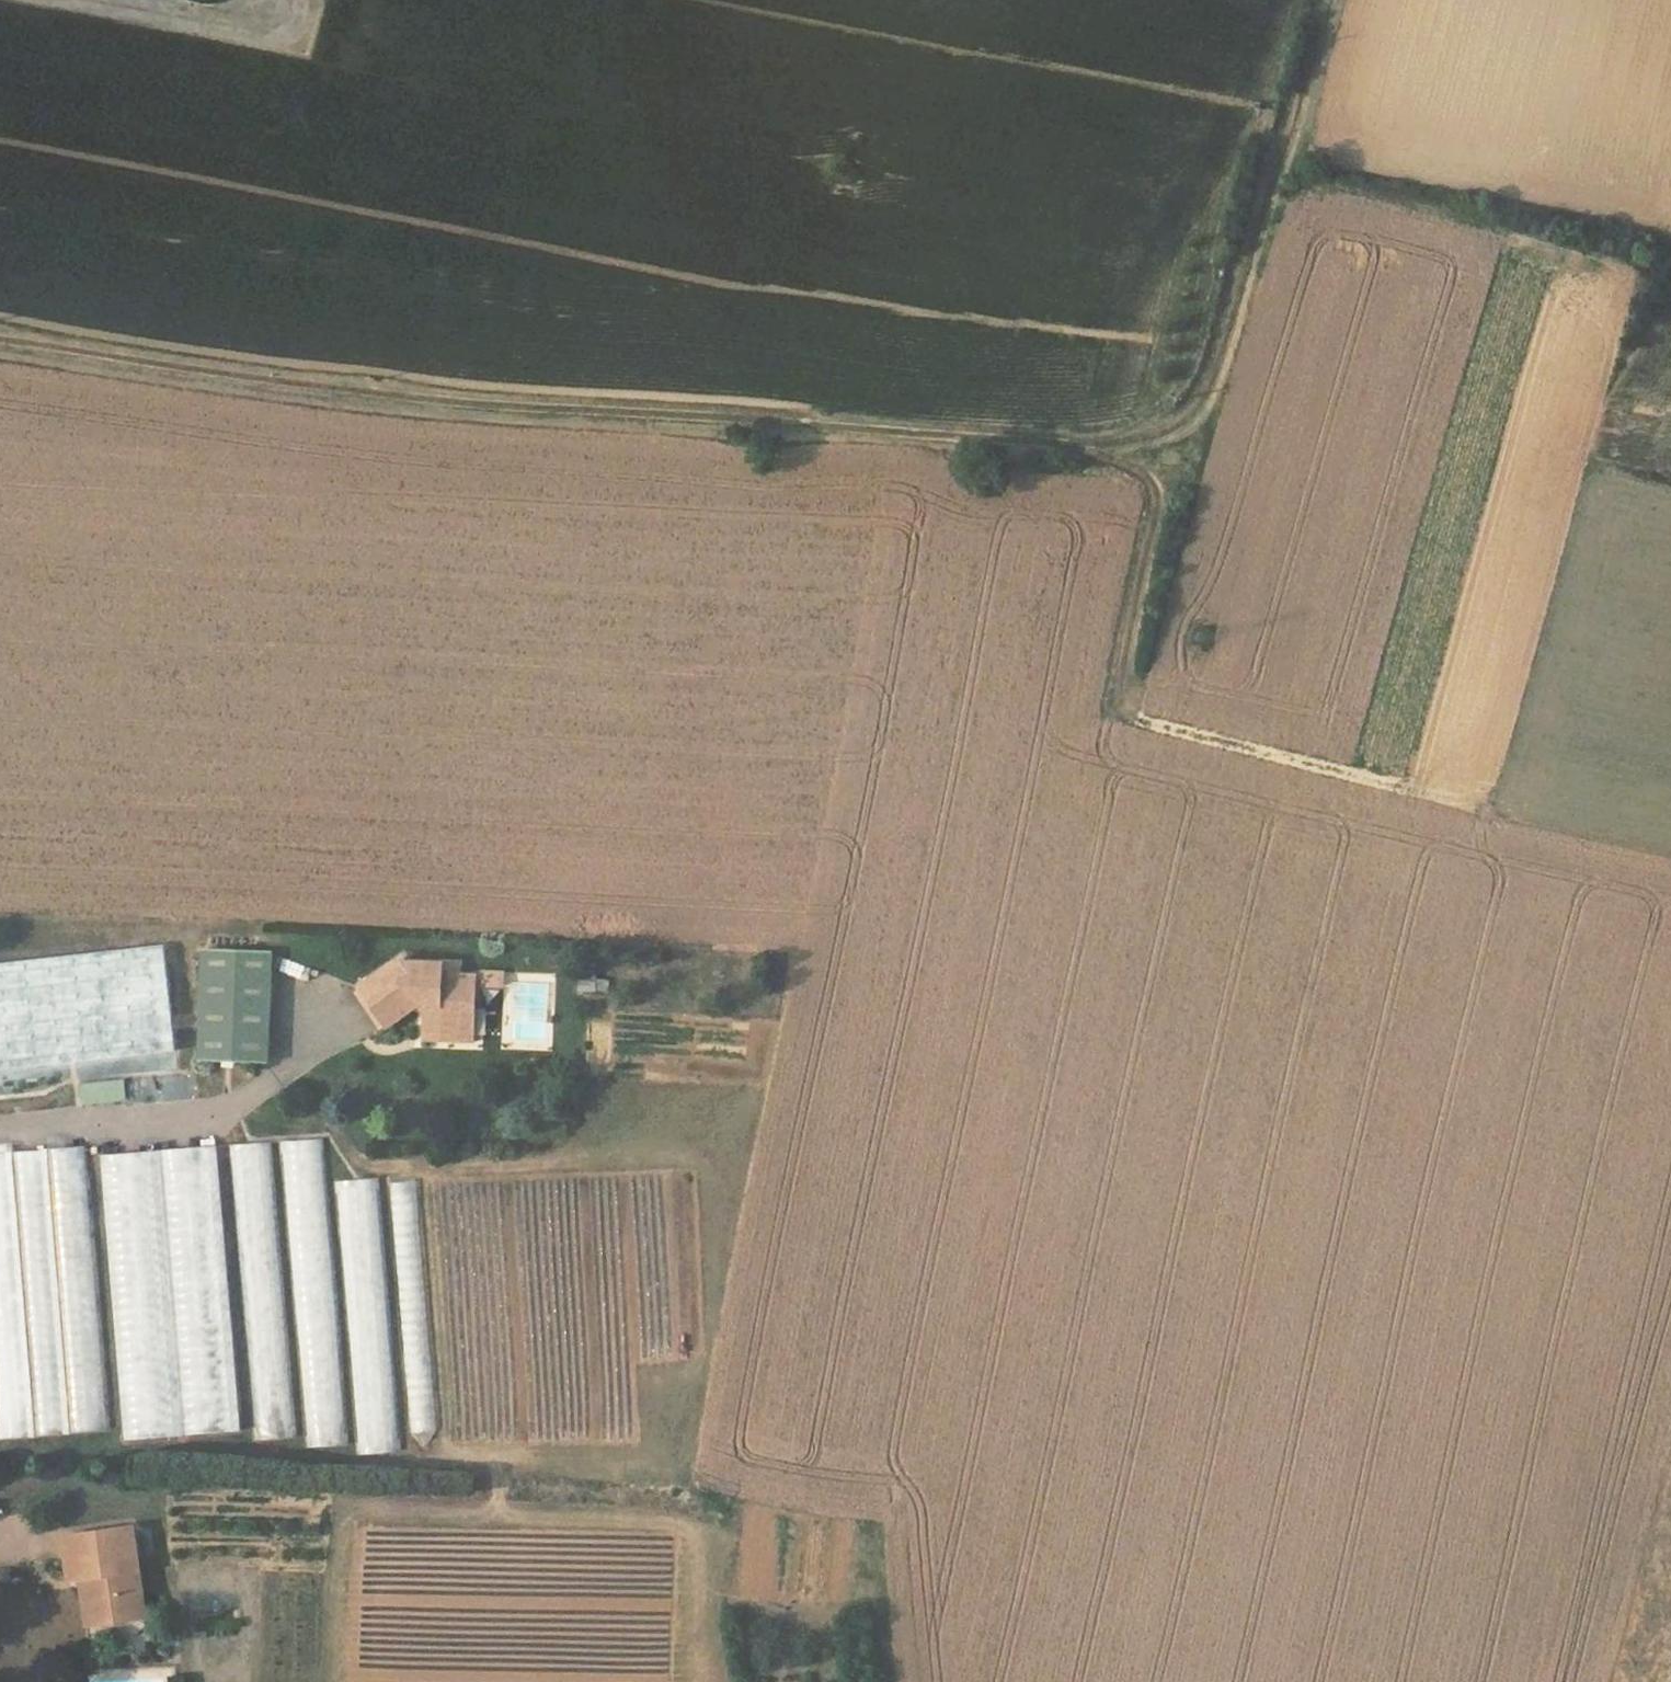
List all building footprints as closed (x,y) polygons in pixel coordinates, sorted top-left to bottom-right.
[(0,962),(0,1067),(171,1046),(158,942),(0,962)] [(267,950),(201,947),(197,1057),(262,1059),(267,950)] [(405,959),(360,984),(382,1024),(415,1006),(426,1007),(424,1040),(477,1041),(479,1009),(475,1009),(476,979),(459,978),(441,978),(442,966),(408,965),(405,959)] [(442,966),(441,978),(459,978),(459,967),(442,966)] [(0,1155),(0,1412),(2,1435),(106,1426),(82,1148),(0,1155)] [(215,1149),(103,1159),(129,1441),(241,1430),(215,1149)] [(145,1618),(132,1529),(65,1538),(70,1582),(85,1581),(95,1580),(99,1622),(145,1618)] [(99,1622),(95,1580),(85,1581),(89,1623),(99,1622)]
